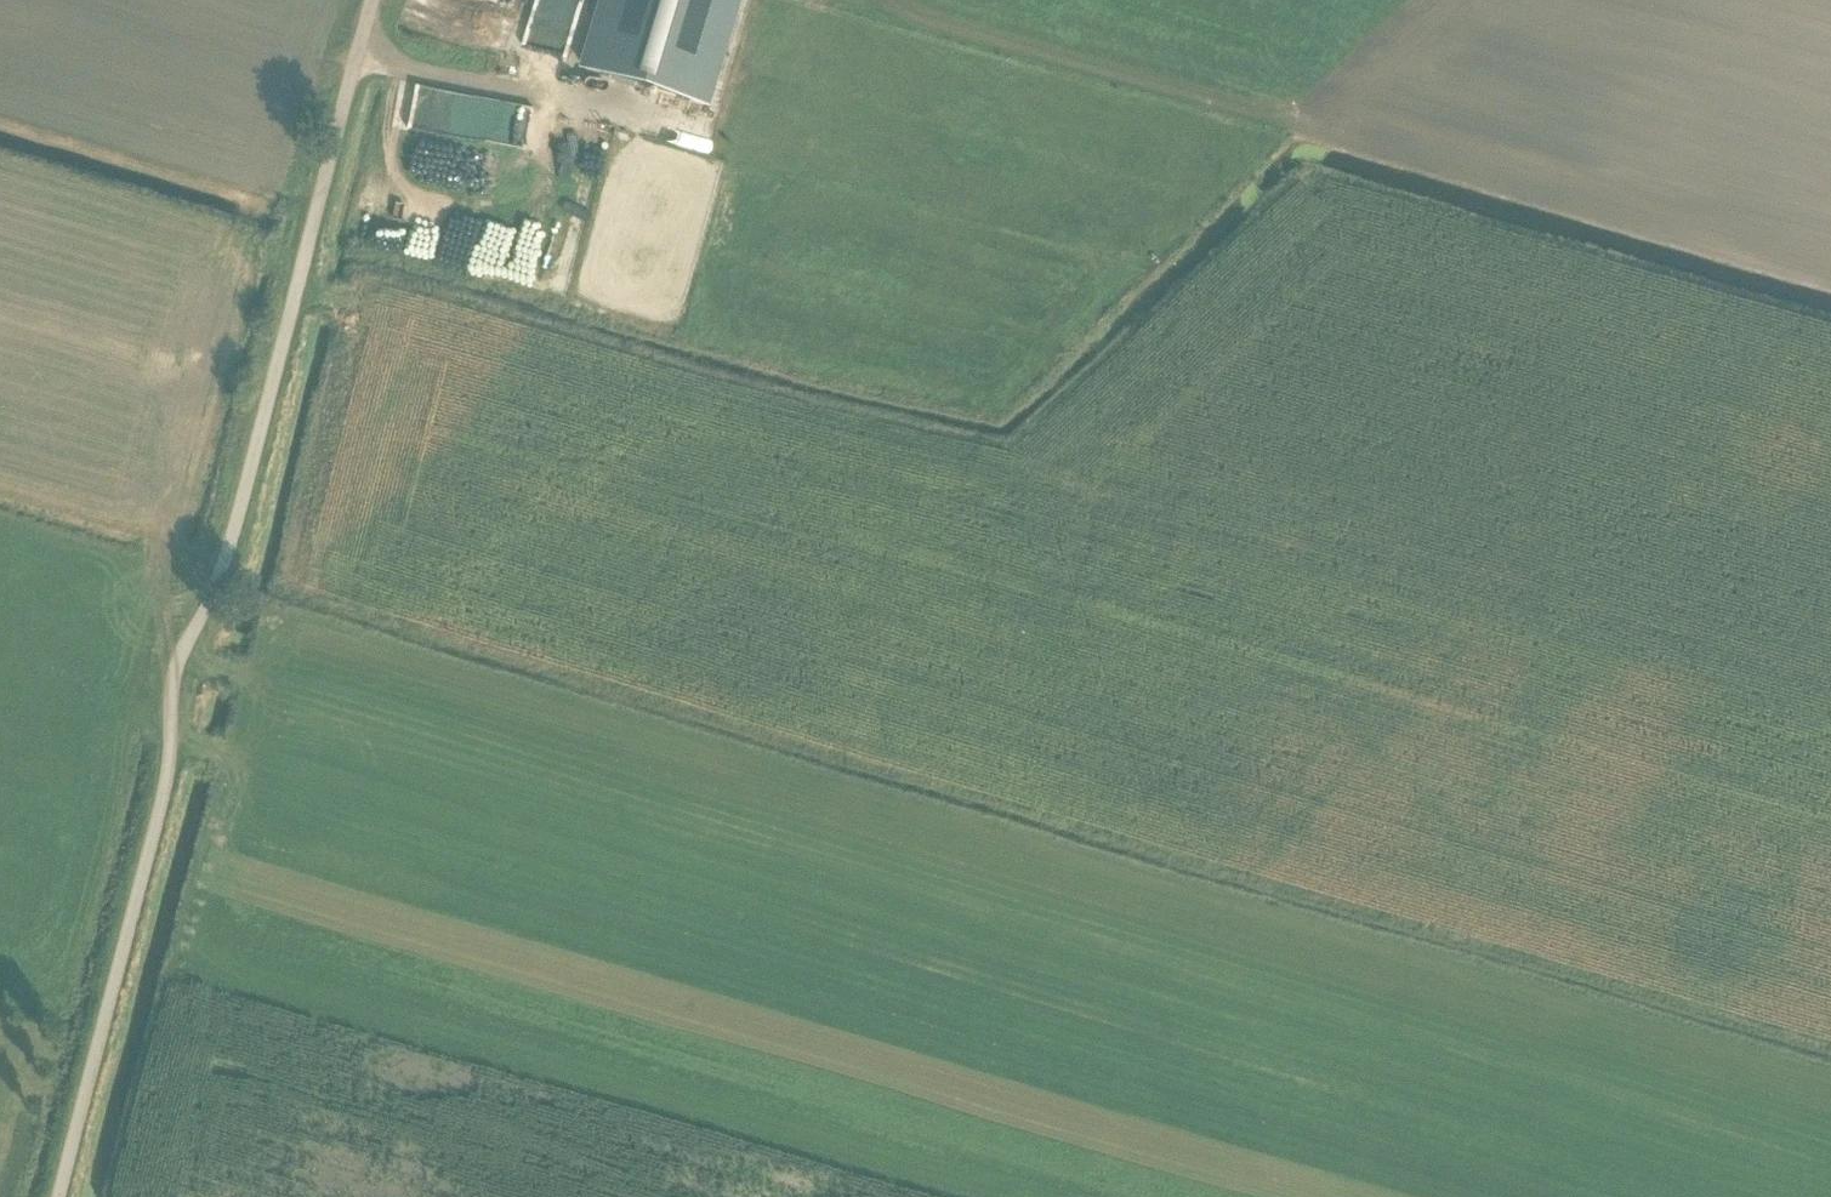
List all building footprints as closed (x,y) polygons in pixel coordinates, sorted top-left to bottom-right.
[(733,0),(610,0),(589,72),(664,94),(702,105),(733,0)] [(507,81),(511,68),(493,62),(489,76),(507,81)]
